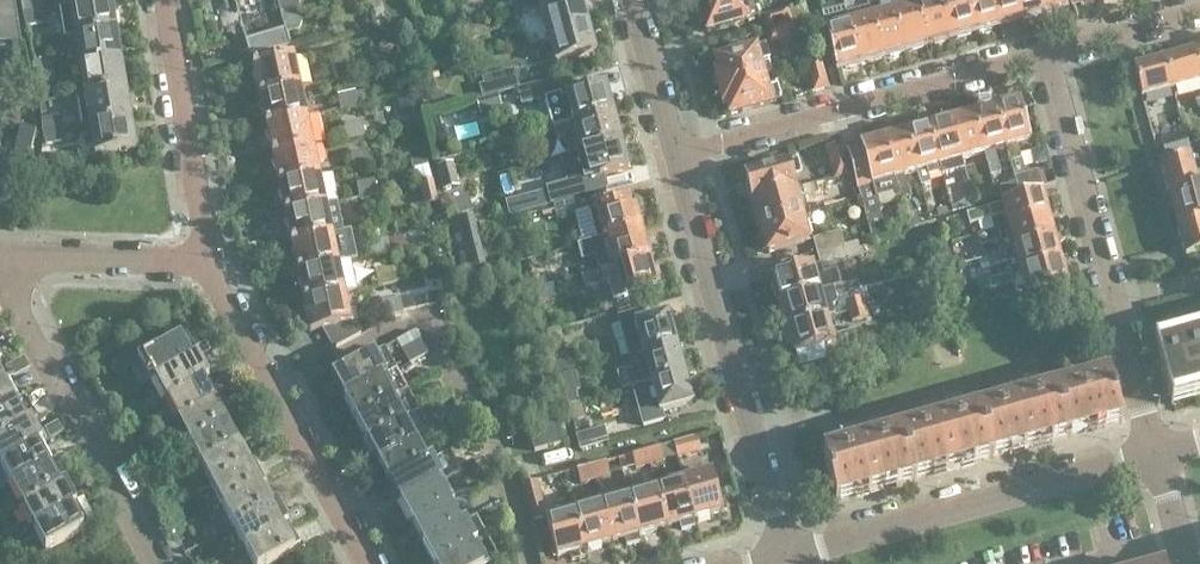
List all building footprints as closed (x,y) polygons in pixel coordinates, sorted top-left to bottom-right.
[(23,15),(42,11),(40,0),(21,0),(23,15)] [(74,37),(115,30),(110,0),(70,7),(74,37)] [(279,14),(280,13),(283,23),(286,33),(299,30),(302,21),(296,0),(276,0),(279,14)] [(374,16),(384,12),(381,0),(371,0),(370,0),(374,16)] [(571,0),(538,0),(540,9),(571,0)] [(587,24),(581,0),(571,0),(540,9),(548,35),(587,24)] [(699,4),(700,7),(697,8),(701,21),(704,20),(707,32),(757,18),(754,5),(745,8),(743,0),(712,0),(699,4)] [(872,17),(859,20),(853,0),(844,0),(850,23),(861,61),(867,59),(868,61),(881,58),(881,55),(884,55),(872,17)] [(884,55),(890,53),(891,55),(904,52),(903,50),(906,49),(895,10),(882,14),(878,0),(868,0),(872,17),(884,55)] [(895,10),(906,49),(912,47),(913,50),(926,46),(925,43),(928,43),(917,4),(904,8),(901,0),(892,0),(895,10)] [(917,4),(928,43),(934,41),(935,43),(948,40),(948,37),(950,37),(940,0),(932,0),(917,4)] [(950,37),(957,35),(957,37),(971,33),(970,31),(978,29),(969,0),(940,0),(950,37)] [(978,29),(979,29),(980,31),(993,27),(992,25),(1000,23),(994,0),(969,0),(978,29)] [(1000,23),(1002,23),(1002,25),(1015,21),(1015,19),(1022,17),(1017,0),(994,0),(1000,23)] [(1022,17),(1023,17),(1024,19),(1037,15),(1037,13),(1044,11),(1041,0),(1017,0),(1022,17)] [(1044,11),(1046,11),(1046,13),(1060,9),(1059,7),(1067,4),(1066,0),(1041,0),(1044,11)] [(761,17),(765,30),(808,18),(804,4),(761,17)] [(23,15),(25,27),(44,24),(42,11),(23,15)] [(808,18),(765,30),(770,45),(796,37),(796,36),(812,32),(808,18)] [(250,56),(254,55),(289,45),(286,33),(283,23),(282,24),(284,31),(247,41),(245,34),(243,35),(250,56)] [(485,23),(464,28),(467,41),(488,35),(485,23)] [(827,29),(837,68),(846,65),(846,68),(859,64),(859,62),(861,61),(850,23),(827,29)] [(587,24),(548,35),(556,64),(595,53),(587,24)] [(79,66),(120,59),(115,30),(74,37),(79,66)] [(719,88),(764,76),(772,74),(765,46),(714,59),(718,72),(715,72),(719,88)] [(1173,89),(1199,81),(1199,67),(1196,50),(1166,58),(1173,89)] [(252,66),(259,96),(299,87),(292,57),(252,66)] [(33,73),(52,70),(50,58),(31,61),(33,73)] [(1133,67),(1142,98),(1173,89),(1166,58),(1133,67)] [(84,95),(125,88),(120,59),(79,66),(84,95)] [(828,88),(821,60),(807,64),(814,92),(828,88)] [(351,76),(348,64),(331,68),(334,80),(351,76)] [(33,73),(35,85),(54,82),(52,70),(33,73)] [(520,88),(516,75),(479,85),(482,99),(497,94),(520,88)] [(767,90),(764,76),(719,88),(723,104),(726,103),(729,115),(779,102),(776,88),(767,90)] [(556,78),(517,89),(521,105),(561,94),(556,78)] [(554,112),(558,128),(612,113),(604,85),(592,89),(590,83),(571,88),(573,94),(566,96),(570,108),(554,112)] [(305,116),(299,87),(259,96),(265,125),(305,116)] [(89,125),(130,118),(125,88),(84,95),(89,125)] [(357,105),(354,93),(337,97),(340,109),(357,105)] [(497,94),(482,99),(476,100),(480,116),(502,110),(497,94)] [(427,100),(431,113),(447,108),(444,95),(427,100)] [(409,98),(397,101),(401,114),(413,111),(409,98)] [(1004,108),(994,110),(1004,148),(1006,147),(1013,170),(1021,168),(1015,145),(1029,141),(1019,104),(1016,104),(1016,102),(1003,105),(1004,108)] [(972,115),(983,154),(989,177),(1000,174),(994,151),(1004,148),(994,110),(993,108),(981,111),(981,113),(972,115)] [(563,138),(568,156),(619,142),(612,113),(558,128),(553,129),(556,140),(563,138)] [(959,119),(950,122),(960,160),(983,154),(972,115),(971,113),(958,117),(959,119)] [(425,117),(429,130),(441,127),(437,114),(425,117)] [(265,125),(271,154),(311,145),(305,116),(265,125)] [(43,133),(62,130),(60,117),(41,120),(43,133)] [(94,155),(135,148),(130,118),(89,125),(94,155)] [(960,160),(950,122),(949,119),(936,123),(936,125),(927,128),(940,175),(942,175),(946,189),(955,186),(949,163),(960,160)] [(363,135),(360,123),(344,126),(347,139),(363,135)] [(914,132),(905,134),(916,172),(917,172),(923,195),(926,194),(924,186),(930,184),(928,178),(940,175),(927,128),(927,126),(914,129),(914,132)] [(28,159),(35,131),(20,127),(13,156),(28,159)] [(447,147),(441,127),(429,130),(434,151),(447,147)] [(43,133),(45,144),(64,141),(62,130),(43,133)] [(892,138),(883,140),(895,184),(896,187),(901,201),(910,199),(903,176),(916,172),(905,134),(904,132),(892,136),(892,138)] [(1184,134),(1160,141),(1165,158),(1189,151),(1184,134)] [(895,184),(883,140),(882,138),(868,142),(869,144),(862,146),(880,214),(889,212),(882,187),(895,184)] [(619,142),(568,156),(570,166),(585,162),(590,180),(627,170),(619,142)] [(318,174),(311,145),(271,154),(278,183),(318,174)] [(880,214),(862,146),(847,150),(858,188),(873,240),(886,236),(880,214)] [(849,175),(842,149),(828,152),(835,178),(849,175)] [(369,164),(367,152),(350,155),(353,168),(369,164)] [(417,184),(431,180),(424,152),(409,155),(412,170),(414,170),(417,184)] [(1168,195),(1196,187),(1188,156),(1160,164),(1168,195)] [(3,205),(8,184),(11,185),(14,175),(10,175),(14,160),(0,157),(0,205),(3,205)] [(753,202),(795,190),(791,176),(800,174),(796,161),(745,174),(748,186),(745,187),(749,200),(752,199),(753,202)] [(437,166),(443,191),(459,187),(453,162),(437,166)] [(973,166),(964,169),(967,182),(977,180),(973,166)] [(1014,176),(1016,183),(1018,193),(1041,186),(1036,169),(1014,176)] [(278,183),(284,213),(324,204),(318,174),(278,183)] [(437,203),(431,180),(417,184),(423,207),(437,203)] [(376,194),(373,181),(356,185),(359,197),(376,194)] [(824,182),(795,190),(753,202),(756,213),(753,214),(756,226),(759,225),(760,227),(789,218),(802,214),(798,202),(804,200),(803,198),(827,192),(824,182)] [(1002,198),(1018,193),(1016,183),(999,188),(1002,198)] [(1176,225),(1199,219),(1199,200),(1196,187),(1168,195),(1176,225)] [(510,215),(547,207),(543,190),(506,198),(510,215)] [(1005,215),(1008,226),(1037,218),(1046,216),(1046,214),(1048,214),(1045,201),(1042,201),(1040,194),(992,206),(965,214),(969,225),(1005,215)] [(580,197),(552,205),(556,217),(584,209),(580,197)] [(607,237),(639,229),(638,226),(642,225),(639,211),(636,212),(635,208),(630,209),(628,199),(589,210),(598,240),(607,237)] [(336,202),(324,204),(284,213),(290,242),(331,234),(343,231),(336,202)] [(916,212),(904,215),(908,230),(920,226),(916,212)] [(807,213),(802,214),(789,218),(760,227),(763,237),(759,238),(763,251),(766,250),(767,253),(809,241),(805,228),(811,226),(809,218),(807,213)] [(1005,252),(1052,238),(1051,236),(1054,236),(1050,222),(1048,223),(1047,218),(1046,216),(1037,218),(1008,226),(998,229),(977,235),(979,244),(1001,238),(1005,252)] [(449,223),(462,271),(485,265),(473,217),(467,218),(449,223)] [(1184,256),(1199,252),(1199,219),(1176,225),(1184,256)] [(615,265),(647,257),(646,254),(650,253),(647,240),(643,242),(639,229),(607,237),(615,265)] [(817,253),(843,246),(839,232),(813,239),(817,253)] [(331,234),(290,242),(297,272),(337,263),(343,262),(341,249),(334,250),(331,234)] [(997,277),(997,278),(1058,260),(1058,259),(1060,258),(1056,245),(1054,245),(1052,238),(1005,252),(991,255),(997,277)] [(372,256),(389,253),(386,240),(369,244),(372,256)] [(857,242),(843,246),(817,253),(821,267),(861,256),(857,242)] [(647,257),(615,265),(584,273),(588,287),(608,281),(613,299),(655,287),(654,283),(658,282),(655,270),(651,271),(647,257)] [(1017,296),(1065,283),(1064,281),(1066,280),(1063,268),(1060,268),(1058,260),(997,278),(997,277),(975,283),(977,291),(990,288),(990,289),(1013,283),(1017,296)] [(344,293),(337,263),(297,272),(303,301),(344,293)] [(780,302),(832,288),(842,285),(838,270),(822,275),(819,266),(812,268),(811,266),(773,276),(775,281),(771,282),(776,300),(779,299),(780,302)] [(395,282),(392,270),(376,273),(378,285),(395,282)] [(556,299),(552,284),(535,289),(538,304),(556,299)] [(787,328),(825,317),(834,315),(831,305),(834,305),(836,301),(832,288),(780,302),(781,303),(779,306),(781,314),(784,316),(787,328)] [(310,332),(321,329),(350,323),(350,322),(344,293),(303,301),(310,332)] [(849,312),(864,307),(861,297),(846,301),(849,312)] [(385,315),(402,312),(400,299),(382,303),(385,315)] [(864,307),(849,312),(851,322),(867,318),(864,307)] [(629,356),(643,353),(675,344),(667,314),(644,320),(641,311),(619,317),(629,356)] [(794,353),(822,346),(826,359),(866,348),(862,333),(832,342),(825,317),(787,328),(788,330),(781,332),(785,347),(789,349),(793,348),(794,353)] [(332,349),(360,333),(358,321),(350,322),(350,323),(321,329),(332,349)] [(548,332),(551,344),(561,341),(558,329),(548,332)] [(154,382),(197,359),(185,337),(142,360),(154,382)] [(1157,349),(1155,342),(1154,343),(1171,405),(1173,405),(1171,398),(1199,390),(1199,337),(1157,349)] [(200,357),(210,352),(205,342),(195,348),(200,357)] [(643,353),(651,383),(683,374),(675,344),(643,353)] [(343,400),(396,371),(385,350),(332,378),(343,400)] [(555,357),(560,376),(574,372),(576,372),(571,353),(555,357)] [(0,357),(0,385),(7,381),(12,378),(1,358),(2,357),(1,356),(0,357)] [(13,377),(28,369),(23,358),(8,367),(13,377)] [(165,403),(209,380),(197,359),(154,382),(165,403)] [(396,371),(343,400),(355,421),(408,392),(396,371)] [(574,372),(560,376),(564,392),(574,390),(579,389),(576,380),(574,372)] [(683,374),(651,383),(659,413),(692,404),(683,374)] [(1121,422),(1108,374),(1054,389),(1068,436),(1121,422)] [(209,380),(165,403),(177,424),(220,401),(209,380)] [(19,402),(7,381),(0,385),(0,412),(19,402)] [(541,401),(538,389),(519,394),(522,407),(541,401)] [(977,411),(990,458),(1068,436),(1054,389),(977,411)] [(574,390),(564,392),(568,405),(578,403),(574,390)] [(408,392),(355,421),(366,442),(408,419),(419,413),(408,392)] [(220,401),(177,424),(188,445),(231,421),(220,401)] [(30,422),(19,402),(0,412),(0,438),(30,422)] [(568,405),(572,421),(585,418),(581,402),(578,403),(568,405)] [(990,458),(977,411),(900,432),(913,480),(990,458)] [(408,419),(366,442),(377,463),(420,440),(408,419)] [(231,421),(188,445),(200,467),(243,443),(231,421)] [(41,444),(30,422),(0,438),(0,466),(41,444)] [(44,430),(49,440),(62,433),(57,423),(44,430)] [(534,451),(554,446),(561,444),(556,427),(529,434),(534,451)] [(576,435),(580,449),(608,442),(604,428),(576,435)] [(913,480),(900,432),(823,454),(836,501),(913,480)] [(696,437),(673,444),(677,457),(700,451),(696,437)] [(420,440),(377,463),(389,483),(431,460),(420,440)] [(243,443),(200,467),(211,487),(254,464),(243,443)] [(53,465),(41,444),(0,466),(0,469),(10,488),(53,465)] [(646,451),(650,464),(664,461),(660,447),(646,451)] [(650,464),(646,451),(631,455),(635,468),(650,464)] [(441,455),(431,460),(389,483),(400,505),(443,482),(453,476),(441,455)] [(591,466),(594,479),(609,475),(605,462),(591,466)] [(254,464),(211,487),(222,508),(265,485),(254,464)] [(21,509),(64,486),(53,465),(10,488),(21,509)] [(594,479),(591,466),(576,470),(580,484),(594,479)] [(684,481),(694,520),(722,512),(710,471),(697,475),(697,477),(684,481)] [(536,481),(527,483),(522,485),(532,521),(545,518),(545,517),(546,516),(536,481)] [(656,488),(667,528),(694,520),(684,481),(656,488)] [(443,482),(400,505),(412,526),(454,503),(443,482)] [(464,484),(450,492),(456,501),(470,494),(464,484)] [(265,485),(222,508),(233,529),(276,506),(265,485)] [(33,530),(76,507),(64,486),(21,509),(33,530)] [(628,496),(638,536),(667,528),(656,488),(628,496)] [(79,505),(90,499),(85,490),(74,495),(79,505)] [(601,504),(612,543),(624,540),(626,546),(639,542),(637,536),(638,536),(628,496),(601,504)] [(454,503),(412,526),(423,547),(465,524),(454,503)] [(573,512),(584,551),(612,543),(601,504),(573,512)] [(276,506),(233,529),(244,550),(288,527),(276,506)] [(45,552),(88,529),(76,507),(33,530),(45,552)] [(545,517),(545,518),(556,558),(570,555),(571,561),(585,557),(583,551),(584,551),(573,512),(559,515),(559,513),(546,516),(545,517)] [(465,524),(423,547),(432,563),(441,563),(477,544),(487,539),(476,518),(465,524)] [(244,550),(252,563),(272,563),(300,549),(288,527),(244,550)] [(441,563),(487,563),(477,544),(441,563)]
